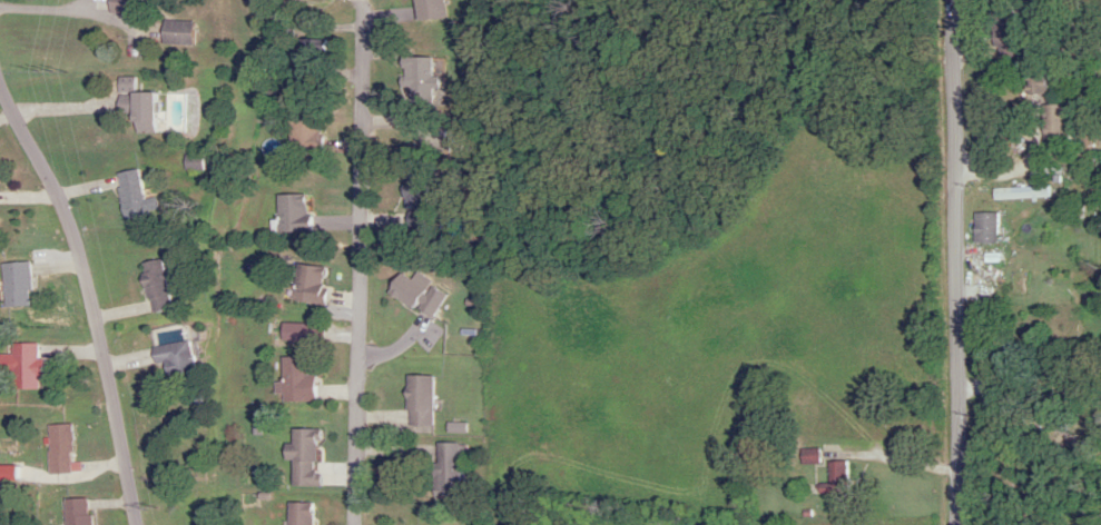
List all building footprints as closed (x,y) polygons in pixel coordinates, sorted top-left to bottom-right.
[(141,0),(110,0),(110,14),(141,14),(141,0)] [(444,18),(442,0),(411,0),(413,21),(444,18)] [(1010,5),(987,8),(994,59),(1021,55),(1018,29),(1013,30),(1010,5)] [(324,39),(297,40),(297,50),(286,50),(287,61),(299,60),(299,81),(324,80),(324,39)] [(128,94),(128,132),(152,132),(151,93),(135,93),(134,78),(117,79),(117,94),(128,94)] [(1064,140),(1064,104),(1041,104),(1041,140),(1064,140)] [(287,156),(318,156),(318,117),(287,117),(287,156)] [(197,156),(183,156),(183,169),(197,169),(197,156)] [(121,219),(154,214),(152,198),(141,200),(136,170),(114,174),(121,219)] [(423,212),(423,176),(404,176),(404,212),(423,212)] [(1048,187),(991,187),(991,200),(1048,200),(1048,187)] [(276,232),(306,232),(306,196),(276,196),(276,232)] [(972,213),(972,242),(995,242),(995,213),(972,213)] [(170,309),(160,260),(139,264),(149,314),(170,309)] [(0,263),(0,268),(1,307),(29,306),(28,263),(0,263)] [(324,301),(321,266),(292,268),(295,303),(324,301)] [(446,292),(412,274),(410,279),(395,271),(383,295),(431,320),(446,292)] [(196,380),(186,340),(148,350),(152,365),(162,363),(168,387),(196,380)] [(37,389),(36,343),(9,344),(9,354),(0,354),(0,372),(9,372),(10,390),(37,389)] [(312,375),(306,375),(306,357),(280,357),(280,383),(276,383),(276,402),(312,402),(312,375)] [(404,426),(431,426),(431,377),(404,377),(404,426)] [(69,474),(69,425),(46,425),(46,474),(69,474)] [(288,486),(316,486),(317,430),(289,429),(289,446),(282,445),(282,460),(289,460),(288,486)] [(456,457),(464,457),(464,444),(434,444),(434,464),(429,464),(429,496),(456,496),(456,457)] [(799,449),(799,464),(817,464),(817,449),(799,449)] [(826,461),(826,485),(815,485),(815,493),(847,493),(847,461),(826,461)] [(87,498),(61,499),(62,524),(87,524),(87,498)] [(285,524),(311,524),(311,503),(285,503),(285,524)]
